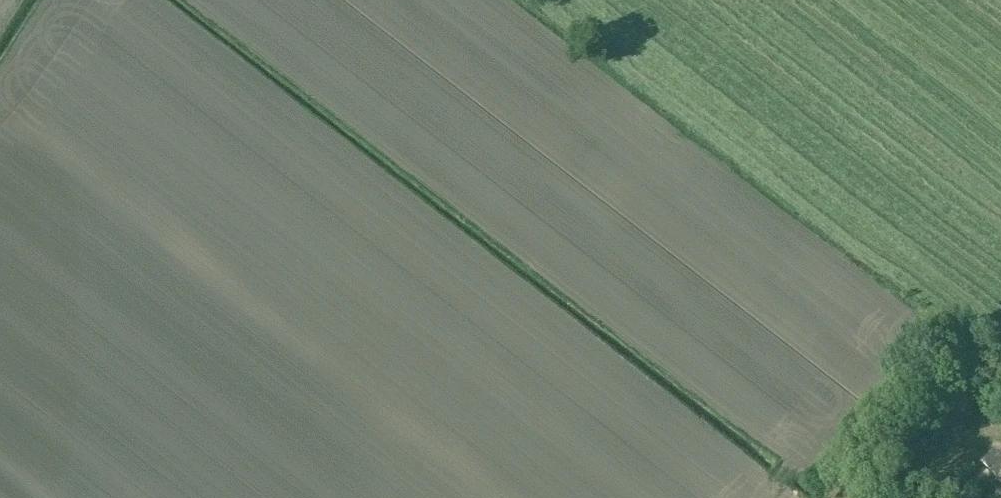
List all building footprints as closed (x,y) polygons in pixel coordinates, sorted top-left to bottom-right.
[(996,449),(982,464),(999,481),(993,487),(1000,495),(1000,454),(996,449)]
